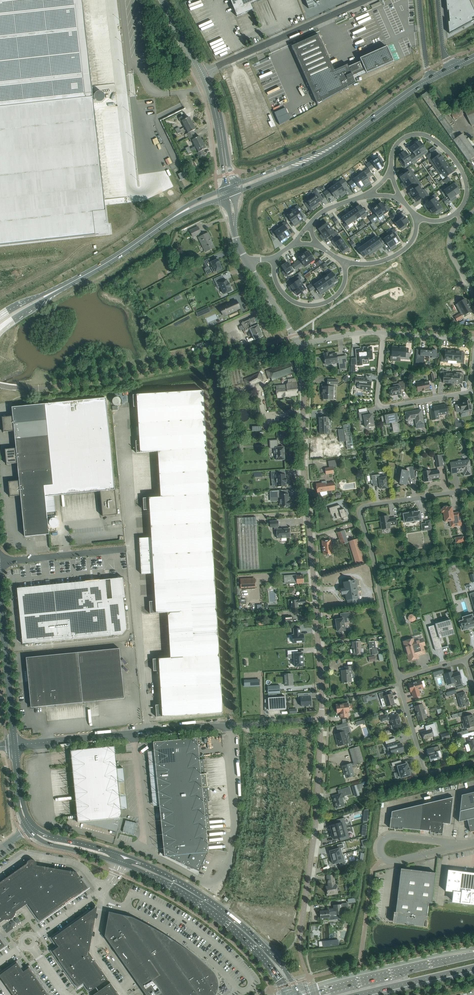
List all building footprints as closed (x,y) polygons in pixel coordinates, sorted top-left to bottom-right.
[(93,98),(82,0),(0,0),(0,108),(93,98)] [(237,17),(253,10),(251,4),(261,0),(230,0),(237,17)] [(308,9),(314,7),(317,5),(316,4),(319,3),(319,1),(320,1),(320,0),(305,0),(308,9)] [(473,18),(473,8),(470,0),(447,0),(448,12),(448,11),(449,11),(450,22),(449,22),(449,21),(450,34),(473,21),(473,18)] [(366,73),(393,61),(387,47),(360,59),(361,61),(348,67),(347,65),(334,70),(318,34),(291,46),(317,104),(355,83),(353,78),(366,73)] [(104,100),(105,98),(105,96),(104,94),(103,93),(102,92),(100,91),(98,91),(96,92),(95,93),(94,95),(93,97),(93,99),(94,100),(96,102),(97,103),(99,103),(101,102),(103,101),(104,100)] [(0,108),(0,246),(99,235),(109,234),(108,225),(107,225),(93,98),(0,108)] [(473,125),(473,103),(464,108),(466,113),(472,126),(473,125)] [(285,108),(274,113),(279,125),(290,120),(285,108)] [(192,123),(189,117),(186,119),(184,115),(178,118),(180,122),(182,121),(185,127),(192,123)] [(193,131),(196,129),(192,123),(185,127),(188,133),(187,134),(189,137),(194,134),(193,131)] [(272,133),(260,138),(261,141),(274,136),(272,133)] [(196,138),(194,134),(189,137),(191,141),(192,140),(195,146),(203,142),(199,136),(196,138)] [(420,141),(415,145),(422,155),(427,152),(420,141)] [(206,148),(203,142),(195,146),(199,152),(197,153),(199,157),(205,154),(203,150),(206,148)] [(415,145),(410,148),(414,154),(412,156),(415,161),(422,155),(415,145)] [(405,151),(399,155),(407,166),(412,163),(413,165),(416,163),(415,161),(412,156),(409,158),(405,151)] [(433,156),(428,159),(433,166),(443,159),(440,154),(435,158),(433,156)] [(377,157),(366,165),(370,170),(375,167),(377,171),(383,166),(377,157)] [(443,159),(433,166),(436,170),(446,163),(443,159)] [(446,163),(436,170),(439,175),(449,168),(446,163)] [(406,173),(400,178),(403,182),(414,175),(409,168),(404,171),(406,173)] [(449,168),(439,175),(440,175),(442,174),(445,178),(452,172),(449,168)] [(368,169),(358,176),(364,185),(369,182),(367,178),(372,175),(368,169)] [(189,176),(187,174),(186,171),(178,174),(181,180),(189,176)] [(414,175),(403,182),(407,187),(413,183),(415,185),(419,182),(414,175)] [(358,176),(349,183),(352,188),(357,185),(360,188),(364,185),(358,176)] [(343,179),(334,186),(340,195),(345,191),(342,188),(347,185),(343,179)] [(416,188),(410,192),(413,197),(424,189),(422,191),(419,186),(421,185),(419,182),(415,185),(416,188)] [(447,185),(455,196),(460,193),(453,184),(449,187),(447,185)] [(447,185),(440,191),(443,195),(446,193),(450,200),(455,196),(447,185)] [(334,186),(324,193),(328,198),(333,195),(335,198),(340,195),(334,186)] [(424,189),(413,197),(417,202),(423,197),(425,200),(429,197),(424,189)] [(319,194),(305,203),(309,209),(323,200),(319,194)] [(432,200),(426,204),(429,209),(438,203),(435,198),(437,197),(435,194),(430,197),(432,200)] [(382,202),(377,206),(384,217),(385,217),(383,215),(388,211),(382,202)] [(438,203),(429,209),(433,214),(441,208),(438,203)] [(297,209),(292,212),(298,221),(303,218),(299,212),(301,210),(298,205),(295,207),(297,209)] [(360,206),(355,209),(362,218),(367,215),(360,206)] [(377,206),(372,209),(380,220),(384,217),(377,206)] [(355,209),(351,212),(356,219),(361,216),(362,218),(355,209)] [(291,210),(283,216),(287,220),(289,218),(293,225),(298,221),(292,212),(291,210)] [(351,212),(347,215),(352,223),(356,219),(351,212)] [(347,215),(342,218),(346,223),(343,225),(346,229),(349,228),(347,226),(352,223),(347,215)] [(404,217),(395,223),(399,229),(408,222),(404,217)] [(285,222),(278,227),(285,238),(290,234),(286,228),(288,226),(285,222)] [(327,223),(319,229),(322,234),(331,228),(327,223)] [(212,240),(208,233),(202,236),(201,233),(198,227),(190,231),(193,237),(198,235),(199,237),(198,238),(202,245),(205,252),(207,251),(214,248),(211,240),(212,240)] [(278,227),(271,232),(274,236),(276,235),(281,241),(285,238),(278,227)] [(331,228),(322,234),(325,239),(332,235),(333,237),(338,234),(336,231),(334,233),(331,228)] [(394,229),(387,234),(395,245),(399,241),(395,235),(398,233),(394,229)] [(382,237),(380,239),(383,244),(385,242),(390,248),(395,245),(387,234),(388,236),(384,239),(382,237)] [(375,235),(370,238),(377,248),(381,244),(375,235)] [(340,236),(334,240),(342,252),(348,248),(340,236)] [(370,238),(365,241),(372,251),(377,248),(370,238)] [(365,241),(361,244),(368,254),(372,251),(365,241)] [(362,246),(358,249),(363,257),(368,254),(361,244),(362,246)] [(0,247),(0,257),(25,255),(25,245),(0,247)] [(308,251),(303,255),(310,263),(315,260),(308,251)] [(303,255),(299,258),(305,267),(310,263),(303,255)] [(213,272),(221,269),(219,263),(220,263),(217,259),(211,262),(213,266),(211,267),(213,272)] [(287,262),(281,266),(288,275),(293,271),(287,262)] [(331,271),(326,274),(333,283),(338,280),(331,271)] [(322,277),(328,287),(333,283),(326,274),(327,276),(323,279),(322,277)] [(222,275),(214,279),(215,283),(218,281),(224,294),(231,291),(230,287),(229,283),(228,283),(226,280),(224,281),(222,275)] [(296,281),(290,286),(294,291),(302,284),(299,280),(301,279),(299,276),(295,279),(296,281)] [(322,277),(317,280),(324,290),(328,287),(322,277)] [(317,280),(310,285),(313,289),(316,288),(319,293),(324,290),(317,280)] [(302,284),(294,291),(297,296),(306,289),(302,284)] [(465,299),(455,305),(460,314),(461,313),(462,316),(471,311),(469,307),(470,307),(469,304),(468,304),(465,299)] [(236,300),(224,306),(225,309),(225,310),(225,311),(226,310),(227,314),(239,309),(236,300)] [(263,336),(256,321),(257,321),(255,316),(251,318),(251,319),(241,323),(242,325),(241,326),(242,329),(242,328),(244,332),(250,330),(254,340),(263,336)] [(373,359),(372,353),(373,352),(374,352),(374,351),(374,350),(374,349),(373,348),(372,348),(368,348),(368,347),(364,348),(364,350),(361,350),(361,349),(356,350),(357,366),(362,365),(362,359),(365,359),(365,360),(373,359)] [(405,354),(406,348),(392,347),(392,356),(393,357),(396,358),(397,356),(399,357),(400,359),(410,360),(410,353),(407,353),(406,354),(405,354)] [(415,362),(415,364),(418,364),(417,364),(417,360),(424,360),(424,356),(432,357),(431,358),(436,358),(437,351),(427,351),(427,349),(420,349),(420,350),(416,349),(416,359),(417,360),(417,362),(415,362)] [(452,361),(453,350),(452,350),(451,350),(450,351),(449,351),(445,351),(442,351),(441,362),(448,362),(448,360),(452,361)] [(464,363),(465,352),(461,352),(457,351),(456,351),(455,351),(454,350),(453,350),(452,361),(457,361),(457,363),(464,363)] [(325,365),(338,363),(339,362),(340,370),(345,369),(346,356),(339,357),(339,358),(337,358),(336,353),(332,354),(329,355),(329,354),(328,354),(328,353),(324,353),(324,355),(325,360),(324,360),(324,362),(325,362),(325,365)] [(290,362),(266,371),(269,378),(271,377),(272,380),(293,373),(293,372),(290,362)] [(451,384),(451,374),(447,374),(447,372),(440,371),(439,382),(443,383),(447,383),(448,384),(449,384),(450,384),(451,384)] [(462,384),(463,382),(463,373),(456,372),(456,374),(451,374),(451,384),(452,385),(453,384),(454,384),(455,384),(459,384),(462,384)] [(262,380),(259,373),(244,379),(247,386),(262,380)] [(370,390),(371,382),(367,382),(367,381),(365,381),(366,378),(356,377),(355,384),(359,384),(359,389),(370,390)] [(298,395),(297,382),(296,378),(288,379),(288,381),(286,384),(276,385),(277,397),(298,395)] [(333,393),(334,387),(334,384),(337,384),(337,380),(327,379),(327,384),(328,384),(328,387),(322,386),(322,392),(324,392),(324,394),(323,394),(323,399),(324,399),(325,400),(327,400),(328,399),(333,399),(332,399),(333,393)] [(401,394),(400,390),(405,389),(404,381),(399,382),(399,387),(389,388),(390,390),(389,391),(389,394),(390,394),(391,396),(401,394)] [(430,389),(428,381),(416,383),(418,391),(422,390),(422,391),(425,390),(430,389)] [(203,391),(133,395),(134,407),(137,407),(139,441),(136,441),(136,453),(158,452),(161,497),(143,498),(144,510),(150,510),(151,537),(139,538),(141,574),(154,573),(155,601),(149,601),(150,613),(168,612),(170,658),(153,659),(153,671),(159,671),(162,705),(155,705),(156,717),(222,713),(203,391)] [(13,416),(2,417),(3,432),(14,431),(16,448),(5,449),(7,464),(17,463),(19,481),(8,482),(10,497),(21,495),(25,537),(49,534),(47,517),(56,516),(54,496),(100,491),(102,516),(117,515),(115,489),(106,398),(12,407),(13,416)] [(471,407),(469,400),(468,401),(468,400),(464,400),(465,401),(463,402),(463,403),(460,404),(460,405),(455,406),(457,412),(463,411),(463,412),(472,411),(472,407),(471,407)] [(448,414),(446,404),(433,407),(433,409),(430,410),(432,420),(439,419),(438,416),(448,414)] [(374,426),(372,414),(368,415),(367,412),(366,408),(358,410),(359,413),(360,421),(364,420),(365,427),(374,426)] [(424,423),(421,410),(416,411),(414,412),(414,411),(405,413),(407,419),(411,418),(411,419),(415,419),(416,424),(417,424),(418,429),(424,427),(424,423)] [(386,424),(392,423),(393,433),(400,432),(399,423),(398,423),(397,420),(398,420),(397,413),(384,415),(384,416),(381,417),(382,422),(385,422),(386,424)] [(329,434),(328,417),(319,418),(320,434),(329,434)] [(458,421),(454,421),(455,429),(464,427),(464,423),(459,424),(458,421)] [(344,429),(338,429),(339,442),(346,441),(347,449),(354,448),(350,425),(343,426),(344,429)] [(277,447),(277,445),(278,445),(277,440),(269,440),(270,448),(276,448),(276,452),(274,452),(274,456),(276,456),(276,460),(285,460),(284,447),(277,447)] [(444,454),(440,455),(435,456),(437,467),(442,467),(441,466),(445,465),(444,454)] [(334,473),(333,468),(337,467),(336,460),(328,461),(329,468),(325,469),(326,474),(334,473)] [(469,461),(469,460),(462,461),(462,460),(461,460),(458,460),(458,461),(457,461),(457,462),(450,463),(452,474),(460,472),(463,471),(464,476),(471,474),(469,461)] [(415,479),(413,466),(413,467),(407,468),(406,471),(402,470),(401,474),(399,475),(399,474),(398,474),(399,480),(400,480),(399,484),(401,484),(401,485),(400,485),(400,486),(404,485),(404,484),(406,485),(407,481),(409,481),(409,482),(410,482),(409,479),(415,478),(415,479)] [(440,478),(439,470),(430,471),(430,470),(422,472),(424,482),(432,481),(431,479),(440,478)] [(277,487),(286,486),(285,482),(286,482),(286,478),(285,478),(285,474),(280,475),(280,471),(271,472),(272,480),(276,479),(277,487)] [(387,488),(386,477),(380,478),(380,474),(371,475),(373,486),(378,486),(377,485),(379,485),(380,489),(384,488),(384,489),(387,489),(387,488)] [(335,490),(334,483),(327,484),(327,483),(316,484),(317,492),(320,492),(321,496),(327,494),(326,491),(335,490)] [(290,506),(289,501),(289,497),(288,497),(288,494),(283,494),(283,490),(272,491),(272,498),(279,497),(280,507),(289,506),(290,506)] [(349,519),(346,512),(345,512),(344,509),(341,510),(340,508),(339,505),(329,508),(331,514),(336,513),(338,520),(343,519),(343,521),(349,519)] [(461,525),(459,512),(453,513),(452,507),(447,507),(447,506),(444,507),(444,508),(443,508),(443,509),(441,510),(441,513),(443,512),(445,522),(450,521),(451,527),(461,525)] [(421,520),(420,512),(414,512),(412,512),(410,512),(409,512),(409,513),(403,514),(405,522),(410,521),(410,522),(411,522),(411,523),(412,523),(412,524),(413,524),(414,523),(415,523),(415,522),(415,521),(421,520)] [(395,518),(391,519),(389,520),(388,516),(380,517),(382,529),(390,528),(390,525),(396,524),(395,518)] [(256,517),(237,518),(239,570),(259,569),(256,517)] [(290,537),(290,528),(278,529),(278,527),(278,521),(270,522),(270,528),(274,527),(275,534),(277,534),(277,538),(290,537)] [(430,521),(425,522),(426,524),(421,524),(422,531),(431,530),(430,521)] [(344,530),(337,532),(341,545),(348,543),(344,530)] [(365,562),(358,539),(348,541),(356,565),(365,562)] [(332,554),(330,540),(322,541),(324,555),(327,554),(327,556),(331,555),(331,554),(332,554)] [(304,583),(303,575),(296,576),(296,575),(284,576),(285,584),(296,583),(296,585),(301,584),(301,583),(304,583)] [(17,588),(23,644),(122,634),(126,629),(123,598),(125,597),(123,578),(111,579),(113,599),(107,599),(105,580),(17,588)] [(255,588),(255,579),(241,579),(241,589),(255,588)] [(357,598),(358,598),(355,580),(350,581),(350,580),(348,580),(348,581),(343,582),(346,600),(347,600),(348,604),(358,602),(357,598)] [(298,605),(305,604),(305,599),(291,600),(292,608),(298,607),(298,605)] [(344,623),(347,622),(346,618),(351,617),(350,612),(340,614),(341,619),(335,620),(337,631),(345,630),(344,623)] [(473,618),(472,614),(462,617),(463,621),(459,622),(462,630),(467,629),(467,628),(469,628),(472,627),(473,626),(473,617),(473,618)] [(452,626),(451,620),(446,622),(446,625),(436,628),(435,625),(428,627),(435,649),(442,648),(439,639),(445,637),(445,636),(453,633),(451,626),(452,626)] [(292,635),(293,643),(304,642),(303,634),(301,634),(300,628),(294,629),(294,635),(292,635)] [(425,653),(423,646),(425,645),(423,639),(414,641),(413,639),(411,639),(410,639),(409,639),(408,639),(408,640),(407,640),(406,640),(406,641),(403,642),(409,661),(411,660),(412,659),(416,658),(418,658),(418,655),(425,653)] [(361,648),(361,646),(362,646),(362,643),(361,643),(361,641),(352,642),(353,655),(361,654),(360,648),(361,648)] [(375,641),(369,642),(369,649),(372,649),(372,655),(378,654),(377,648),(375,648),(375,641)] [(124,698),(119,648),(78,652),(26,658),(30,694),(31,704),(29,704),(30,709),(34,708),(34,707),(41,706),(83,702),(124,698)] [(304,666),(303,653),(298,653),(298,650),(288,651),(288,654),(294,654),(295,666),(304,666)] [(351,673),(352,673),(351,666),(345,667),(345,670),(341,670),(342,676),(343,676),(343,682),(342,682),(342,683),(346,682),(346,683),(348,683),(348,682),(351,682),(351,673)] [(452,672),(444,674),(447,684),(455,682),(456,686),(462,684),(459,672),(454,673),(455,674),(453,674),(452,672)] [(293,685),(292,674),(284,674),(285,685),(293,685)] [(411,692),(412,691),(414,697),(420,696),(418,689),(423,688),(421,681),(416,682),(416,683),(414,683),(408,684),(411,692)] [(280,693),(280,685),(268,686),(268,694),(280,693)] [(380,697),(383,696),(386,706),(394,704),(392,697),(393,697),(392,694),(387,695),(386,691),(378,693),(380,697)] [(465,692),(457,694),(460,708),(469,705),(468,705),(469,704),(468,699),(466,700),(466,698),(466,697),(465,692)] [(310,693),(298,693),(298,699),(298,700),(301,700),(301,706),(311,706),(310,693)] [(285,697),(268,698),(269,710),(286,709),(285,697)] [(349,711),(349,708),(348,703),(336,705),(337,713),(340,712),(340,718),(348,717),(347,711),(349,711)] [(424,710),(423,704),(414,706),(416,713),(417,713),(418,716),(417,716),(418,721),(427,718),(426,714),(427,713),(426,709),(424,710)] [(387,720),(390,719),(392,725),(391,725),(392,729),(393,729),(401,727),(400,722),(399,722),(398,720),(399,720),(399,719),(398,714),(389,717),(388,718),(387,715),(380,717),(381,721),(383,721),(382,720),(386,719),(387,720)] [(463,723),(473,720),(472,714),(463,717),(464,719),(462,720),(463,723)] [(462,723),(464,729),(467,728),(473,726),(473,720),(463,723),(462,723)] [(434,724),(427,726),(428,730),(421,732),(424,739),(434,736),(434,735),(437,734),(434,724)] [(348,743),(346,738),(347,737),(345,732),(347,732),(348,733),(350,732),(348,726),(337,729),(338,733),(335,734),(337,742),(337,743),(337,745),(338,745),(338,746),(348,743)] [(465,745),(467,751),(468,752),(471,751),(473,750),(473,734),(473,732),(466,734),(467,737),(467,738),(469,743),(465,745)] [(175,740),(153,742),(155,764),(157,778),(162,834),(164,851),(164,856),(165,856),(188,866),(187,868),(190,870),(191,867),(199,871),(208,851),(208,852),(208,849),(208,845),(208,843),(207,833),(206,830),(206,829),(201,774),(199,760),(199,756),(197,738),(195,738),(194,738),(175,740)] [(388,750),(390,750),(392,754),(404,751),(401,743),(396,745),(395,744),(394,742),(395,742),(394,738),(385,741),(388,750)] [(122,818),(116,760),(115,746),(70,750),(78,822),(118,832),(121,817),(122,818)] [(352,768),(357,766),(356,764),(363,762),(359,746),(349,749),(353,763),(351,764),(342,766),(344,771),(346,778),(348,777),(349,777),(354,775),(352,768)] [(440,759),(438,751),(440,750),(439,746),(427,749),(428,754),(429,756),(430,762),(440,759)] [(409,768),(408,768),(407,763),(402,765),(401,760),(391,763),(392,766),(397,765),(398,768),(397,768),(398,773),(399,772),(401,778),(410,775),(409,771),(409,770),(409,768)] [(351,793),(349,787),(338,791),(340,790),(341,794),(332,796),(334,801),(335,801),(335,803),(335,804),(336,808),(345,806),(342,796),(351,793)] [(461,795),(458,822),(467,820),(470,832),(473,831),(473,792),(461,795)] [(423,804),(420,830),(431,831),(431,832),(443,833),(444,823),(450,824),(454,797),(423,804)] [(420,830),(423,804),(392,811),(391,817),(389,828),(394,828),(394,829),(398,829),(402,829),(402,828),(420,830)] [(335,824),(330,825),(332,832),(347,828),(344,818),(334,820),(335,824)] [(347,828),(332,832),(334,839),(339,837),(340,841),(350,838),(347,828)] [(342,854),(341,848),(342,848),(344,847),(343,844),(337,845),(338,849),(329,851),(330,853),(329,854),(330,857),(343,854),(342,854)] [(346,864),(343,854),(330,857),(331,861),(332,861),(333,864),(339,862),(340,866),(346,864)] [(26,904),(28,903),(38,918),(43,919),(85,889),(85,884),(81,878),(83,876),(82,874),(81,872),(81,873),(79,871),(77,873),(77,872),(37,866),(37,865),(37,864),(37,863),(36,862),(36,861),(35,860),(34,860),(33,859),(32,859),(31,859),(30,860),(29,860),(28,861),(27,862),(27,863),(0,882),(0,922),(4,919),(3,918),(15,910),(16,911),(26,904)] [(431,903),(435,873),(401,868),(395,917),(393,917),(392,923),(427,927),(428,916),(426,916),(428,903),(431,903)] [(453,901),(461,902),(464,902),(464,903),(466,903),(469,903),(473,904),(473,873),(448,870),(445,891),(454,892),(453,901)] [(337,893),(336,885),(335,885),(334,875),(327,876),(327,880),(329,879),(330,886),(326,887),(327,895),(337,893)] [(343,914),(342,904),(333,905),(333,909),(328,909),(328,910),(320,911),(320,918),(329,917),(329,920),(335,919),(334,915),(343,914)] [(89,952),(96,912),(97,906),(91,911),(52,938),(58,947),(53,951),(78,987),(84,982),(90,991),(108,979),(89,952)] [(105,936),(140,986),(147,994),(215,994),(216,993),(217,991),(217,989),(218,987),(218,985),(218,984),(218,982),(218,981),(217,979),(217,978),(216,976),(216,975),(215,974),(214,973),(213,971),(212,970),(209,968),(206,965),(203,963),(200,960),(197,958),(192,954),(188,950),(183,946),(178,943),(172,940),(168,937),(164,934),(160,932),(155,929),(151,927),(147,924),(143,922),(139,920),(135,919),(132,917),(109,911),(109,913),(105,936)] [(29,967),(23,971),(17,962),(2,973),(1,978),(13,994),(49,994),(29,967)] [(110,983),(93,994),(119,994),(110,983)]
